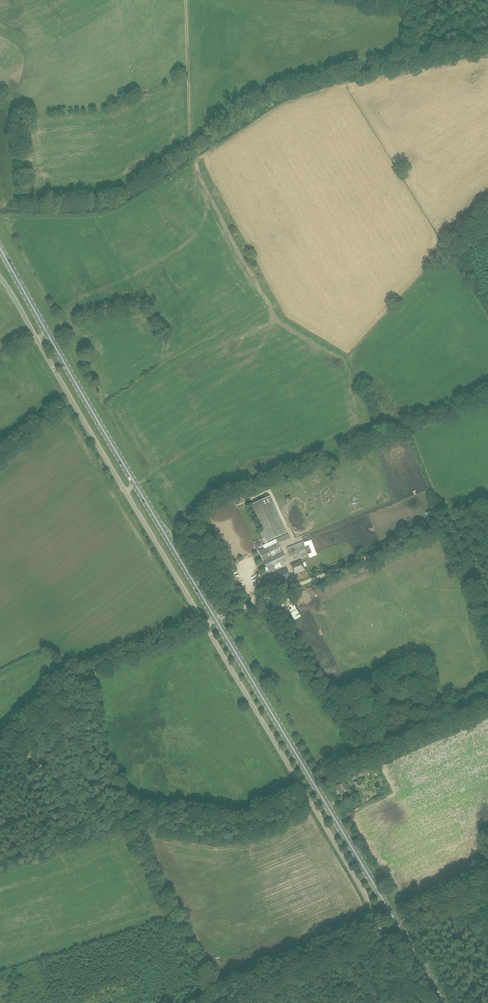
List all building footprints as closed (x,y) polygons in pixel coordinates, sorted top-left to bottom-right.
[(286,533),(270,496),(250,505),(262,532),(260,532),(263,539),(265,538),(267,541),(286,533)] [(263,560),(282,552),(279,546),(289,541),(287,535),(276,540),(277,542),(259,551),(263,560)] [(299,551),(301,550),(299,543),(289,546),(291,554),(295,553),(296,556),(300,555),(299,551)] [(263,561),(267,569),(286,560),(282,552),(263,561)] [(305,570),(301,560),(291,564),(295,574),(305,570)] [(272,586),(278,584),(291,578),(286,568),(276,573),(268,576),(272,586)] [(369,771),(366,767),(350,777),(353,780),(357,778),(357,779),(369,772),(369,771)] [(336,785),(341,794),(350,789),(345,780),(336,785)]
